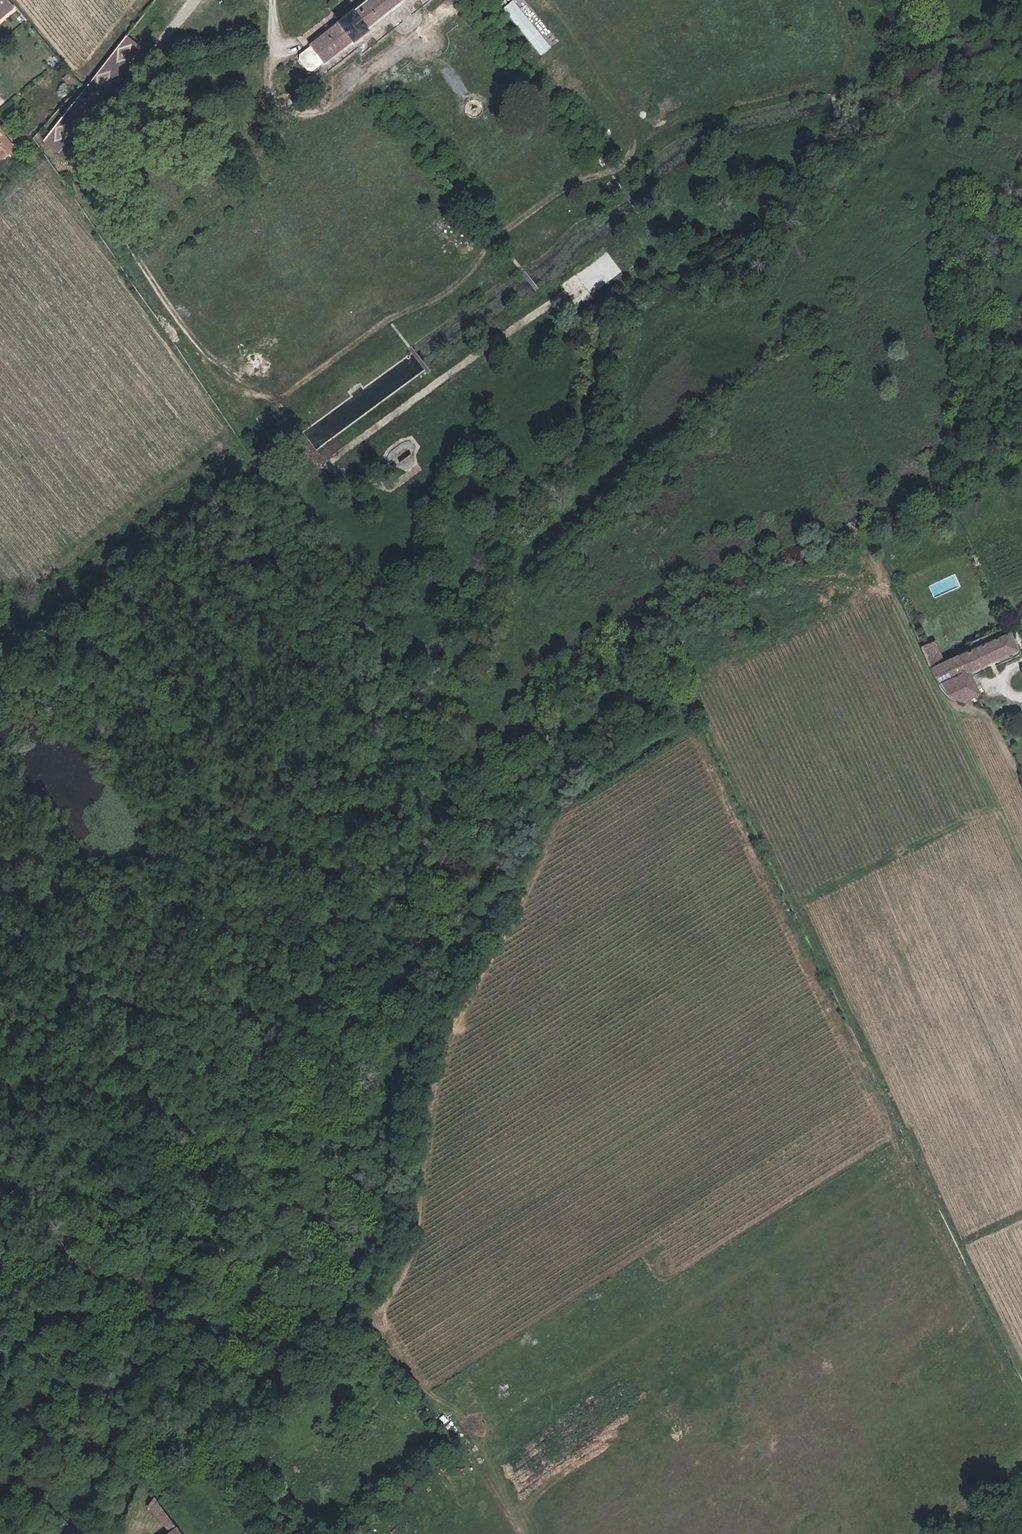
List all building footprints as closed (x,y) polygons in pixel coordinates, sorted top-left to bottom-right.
[(4,25),(22,11),(13,0),(0,0),(0,19),(4,25)] [(334,71),(336,70),(360,50),(367,58),(400,32),(403,34),(406,35),(407,36),(413,35),(426,23),(426,16),(426,12),(441,0),(375,0),(316,46),(329,64),(334,71)] [(553,45),(515,0),(513,0),(504,8),(542,54),(553,45)] [(147,52),(133,40),(130,44),(90,92),(51,141),(61,156),(95,116),(142,58),(147,52)] [(21,132),(15,125),(0,138),(0,147),(1,148),(0,149),(0,154),(9,165),(26,151),(15,137),(21,132)] [(987,710),(981,698),(989,694),(981,675),(1021,657),(1021,639),(1017,640),(1014,632),(946,664),(936,644),(924,649),(940,684),(987,710)] [(155,1495),(148,1486),(144,1497),(146,1501),(167,1529),(161,1533),(184,1533),(155,1495)]
